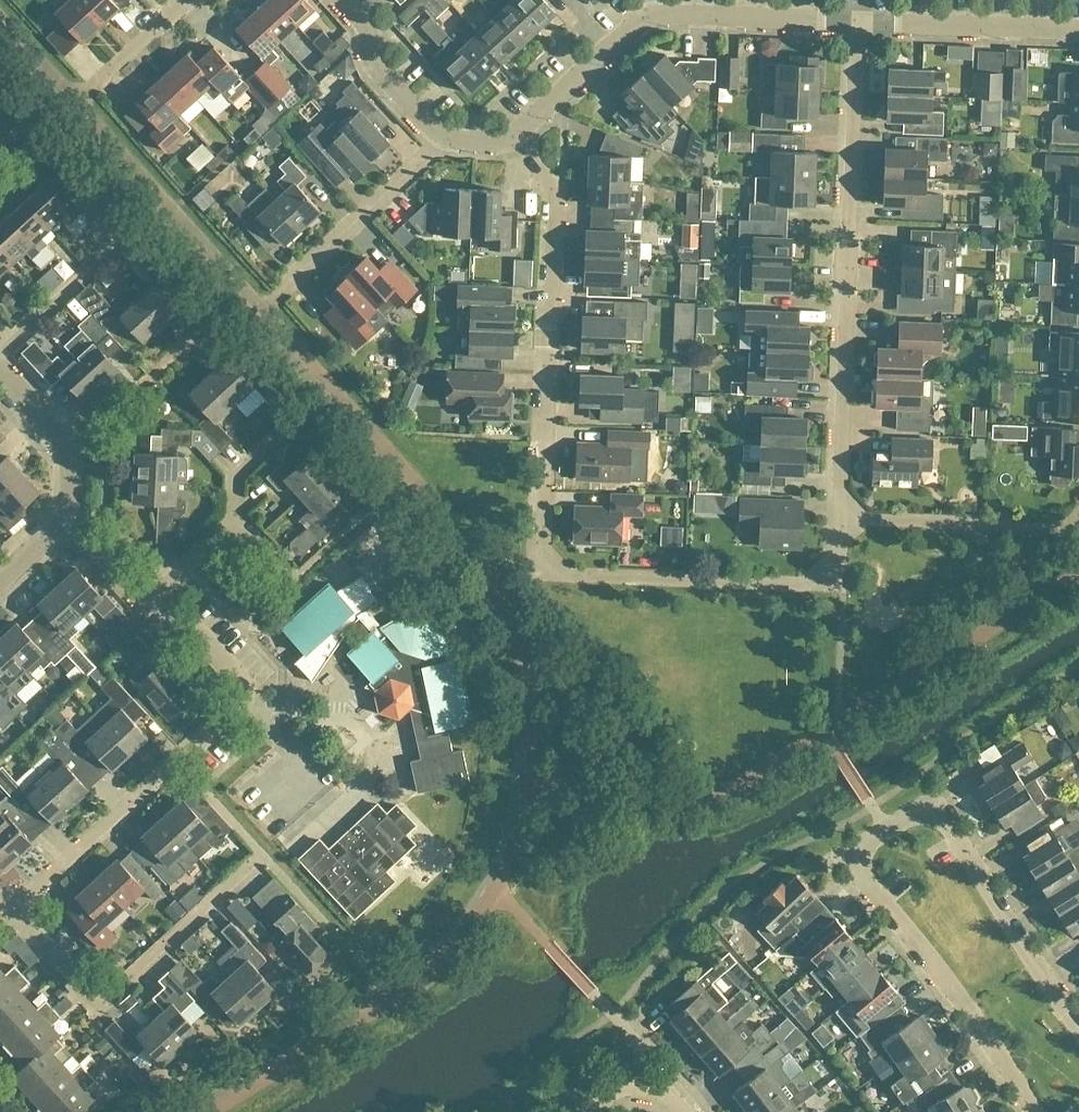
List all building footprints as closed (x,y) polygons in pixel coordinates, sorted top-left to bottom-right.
[(52,12),(81,44),(101,26),(77,0),(65,0),(52,12)] [(101,26),(118,10),(109,0),(77,0),(101,26)] [(118,10),(129,0),(109,0),(118,10)] [(279,43),(296,27),(271,0),(269,0),(253,15),(279,43)] [(296,27),(314,11),(304,0),(271,0),(296,27)] [(424,12),(432,4),(429,0),(417,0),(415,2),(424,12)] [(520,47),(538,31),(512,3),(509,0),(501,0),(500,1),(500,8),(503,11),(494,19),(520,47)] [(538,31),(555,15),(542,0),(509,0),(512,3),(538,31)] [(424,12),(415,2),(397,18),(407,28),(424,12)] [(271,50),(279,43),(253,15),(235,31),(265,64),(270,66),(278,59),(271,50)] [(520,47),(494,19),(477,35),(503,63),(520,47)] [(469,42),(460,51),(486,79),(503,63),(477,35),(468,25),(460,32),(469,42)] [(311,44),(324,57),(330,64),(350,47),(342,38),(334,45),(323,33),(311,44)] [(486,79),(460,51),(450,40),(443,47),(446,50),(435,60),(468,95),(486,79)] [(212,85),(221,94),(230,104),(247,89),(267,110),(278,99),(255,74),(244,83),(213,49),(196,65),(195,65),(213,84),(212,85)] [(195,65),(196,65),(187,55),(169,72),(195,100),(204,92),(213,102),(221,94),(212,85),(213,84),(195,65)] [(642,77),(670,107),(696,83),(715,83),(715,60),(697,60),(697,63),(679,63),(674,67),(665,56),(642,77)] [(319,75),(330,64),(324,57),(313,68),(319,75)] [(776,92),(818,94),(818,84),(823,84),(824,59),(791,58),(791,67),(766,66),(765,80),(776,80),(776,92)] [(720,59),(719,91),(738,91),(739,60),(720,59)] [(265,64),(255,74),(278,99),(290,89),(270,66),(265,64)] [(1020,101),(1020,92),(1021,71),(1004,70),(1003,101),(1020,101)] [(887,97),(931,99),(932,83),(945,84),(945,73),(889,71),(887,97)] [(152,88),(178,116),(195,100),(169,72),(152,88)] [(1001,101),(1001,97),(1002,75),(977,74),(976,100),(1001,101)] [(1072,104),(1078,104),(1078,75),(1060,74),(1059,104),(1072,104)] [(642,77),(620,97),(626,104),(640,120),(626,132),(625,133),(659,147),(674,133),(667,124),(677,115),(670,107),(642,77)] [(339,130),(369,162),(370,161),(388,144),(365,119),(375,110),(352,84),(342,93),(344,97),(335,105),(338,108),(327,118),(334,126),(335,125),(339,130)] [(333,107),(341,96),(329,87),(321,98),(333,107)] [(150,136),(165,153),(191,129),(178,116),(152,88),(134,104),(157,129),(150,136)] [(818,94),(776,92),(775,107),(761,106),(760,130),(786,131),(787,117),(817,119),(818,94)] [(931,99),(887,97),(886,123),(916,124),(915,136),(942,137),(943,114),(930,113),(931,99)] [(1052,123),(1051,144),(1078,145),(1078,104),(1072,104),(1071,117),(1058,117),(1052,123)] [(347,176),(353,183),(373,164),(370,161),(369,162),(339,130),(335,125),(334,126),(326,134),(319,126),(297,146),(335,187),(347,176)] [(254,130),(243,140),(249,147),(261,137),(254,130)] [(752,135),(729,134),(729,151),(751,152),(752,135)] [(771,179),(814,181),(815,155),(778,153),(779,136),(752,135),(751,152),(772,153),(771,179)] [(629,183),(629,182),(630,159),(639,159),(643,149),(619,139),(615,150),(615,158),(589,157),(589,160),(585,162),(584,176),(588,178),(588,181),(629,183)] [(884,179),(925,181),(926,163),(947,164),(948,140),(916,139),(915,153),(885,152),(884,179)] [(216,157),(222,164),(233,154),(227,147),(216,157)] [(222,164),(216,157),(204,167),(211,174),(222,164)] [(1078,198),(1078,173),(1075,173),(1076,158),(1045,157),(1045,172),(1055,173),(1055,184),(1068,184),(1068,197),(1078,198)] [(285,193),(275,201),(301,230),(320,213),(296,187),(306,178),(288,159),(278,168),(285,175),(276,183),(285,193)] [(42,187),(68,215),(85,199),(60,171),(42,187)] [(814,207),(814,181),(771,179),(756,179),(755,205),(749,205),(748,222),(766,223),(775,223),(776,206),(814,207)] [(925,181),(884,179),(883,206),(913,208),(913,221),(942,222),(943,197),(924,196),(925,181)] [(615,207),(614,221),(634,222),(640,222),(642,183),(629,182),(629,183),(588,181),(587,206),(615,207)] [(24,203),(50,231),(68,215),(42,187),(24,203)] [(283,246),(301,230),(275,201),(265,190),(247,207),(237,195),(226,205),(244,224),(254,215),(283,246)] [(442,237),(471,238),(472,192),(444,191),(443,207),(433,207),(433,205),(426,204),(408,221),(423,238),(432,238),(432,235),(442,235),(442,237)] [(511,250),(516,250),(517,218),(504,217),(500,213),(501,193),(472,192),(471,238),(488,238),(488,250),(511,252),(511,250)] [(1068,197),(1055,197),(1053,240),(1078,241),(1078,198),(1068,197)] [(7,219),(33,247),(50,231),(24,203),(7,219)] [(73,222),(83,232),(91,225),(81,215),(73,222)] [(16,263),(33,247),(7,219),(0,225),(0,246),(16,263)] [(585,259),(639,261),(640,235),(634,235),(634,222),(614,221),(611,221),(610,234),(586,233),(585,259)] [(682,248),(702,248),(701,221),(681,222),(682,248)] [(83,232),(73,222),(66,229),(75,240),(83,232)] [(766,223),(748,222),(739,222),(738,249),(741,249),(740,265),(790,267),(791,241),(766,240),(766,223)] [(903,247),(902,271),(955,273),(956,259),(957,233),(931,232),(930,248),(903,247)] [(1065,286),(1078,287),(1078,246),(1053,245),(1052,286),(1065,286)] [(16,263),(0,246),(0,277),(16,263)] [(39,253),(48,264),(56,257),(46,246),(39,253)] [(48,264),(39,253),(31,260),(41,271),(48,264)] [(181,313),(173,304),(185,293),(150,255),(137,267),(151,282),(134,298),(163,330),(181,313)] [(397,309),(416,292),(385,258),(374,268),(366,259),(346,277),(384,320),(396,309),(397,309)] [(639,261),(585,259),(584,285),(608,286),(608,299),(631,299),(631,287),(638,288),(639,261)] [(740,265),(739,304),(764,305),(764,292),(789,293),(790,267),(740,265)] [(902,271),(902,296),(913,297),(912,315),(934,315),(934,313),(954,314),(955,285),(955,273),(902,271)] [(335,307),(325,316),(336,329),(355,350),(374,332),(386,322),(384,320),(346,277),(345,278),(346,280),(327,297),(335,307)] [(22,289),(12,278),(4,285),(14,296),(22,289)] [(1065,286),(1065,303),(1051,303),(1050,326),(1076,327),(1077,313),(1078,313),(1078,287),(1065,286)] [(458,330),(469,331),(513,333),(514,306),(503,306),(504,291),(458,290),(457,316),(458,316),(458,330)] [(145,346),(163,330),(134,298),(116,314),(102,299),(88,312),(91,315),(106,332),(120,319),(145,346)] [(647,304),(614,303),(613,319),(583,318),(581,351),(623,353),(624,341),(642,342),(643,322),(646,322),(647,304)] [(753,327),(752,353),(808,355),(809,328),(798,328),(798,315),(746,313),(745,327),(753,327)] [(64,347),(74,358),(100,387),(118,371),(96,347),(109,335),(106,332),(91,315),(77,328),(81,331),(64,347)] [(931,357),(931,356),(939,356),(941,326),(899,324),(898,352),(878,351),(876,379),(920,381),(921,367),(931,357)] [(457,349),(455,350),(455,370),(481,371),(481,357),(512,359),(513,333),(469,331),(458,330),(457,349)] [(1078,378),(1078,334),(1049,333),(1048,351),(1056,352),(1055,378),(1078,378)] [(402,341),(379,367),(405,390),(428,364),(402,341)] [(812,367),(807,367),(808,355),(752,353),(751,378),(748,378),(747,396),(795,398),(796,381),(812,381),(812,367)] [(83,403),(100,387),(74,358),(65,366),(57,357),(49,365),(46,362),(36,371),(51,388),(61,379),(83,403)] [(207,377),(234,406),(253,389),(266,403),(277,393),(257,372),(247,381),(227,360),(207,377)] [(469,405),(468,419),(509,420),(510,408),(513,405),(513,396),(510,393),(510,391),(502,391),(502,376),(448,374),(447,404),(469,405)] [(591,415),(596,421),(657,424),(658,393),(621,392),(622,378),(581,376),(579,405),(591,406),(591,415)] [(234,406),(207,377),(188,395),(208,416),(198,426),(222,453),(233,442),(216,424),(234,406)] [(1055,378),(1054,404),(1042,403),(1041,421),(1078,423),(1078,378),(1055,378)] [(929,420),(929,407),(933,407),(934,381),(920,381),(876,379),(875,407),(900,408),(899,432),(930,433),(930,420),(929,420)] [(761,447),(804,448),(805,421),(774,420),(774,407),(745,406),(744,430),(761,430),(761,447)] [(680,420),(666,419),(665,432),(680,433),(680,420)] [(1031,458),(1050,459),(1049,475),(1051,475),(1051,481),(1052,485),(1058,488),(1062,488),(1068,486),(1070,482),(1070,476),(1078,476),(1078,446),(1078,431),(1062,430),(1032,429),(1031,458)] [(134,480),(176,481),(176,482),(187,483),(187,465),(184,459),(177,459),(177,447),(191,448),(192,431),(161,430),(160,456),(135,455),(134,480)] [(578,445),(576,481),(628,483),(629,448),(648,449),(649,435),(608,433),(607,446),(578,445)] [(892,441),(892,455),(874,455),(872,485),(916,487),(917,471),(930,472),(931,442),(892,441)] [(803,475),(804,448),(761,447),(760,463),(743,462),(742,486),(771,487),(771,474),(803,475)] [(302,499),(331,471),(314,453),(297,469),(288,459),(265,479),(277,492),(288,492),(292,488),(302,499)] [(23,476),(6,458),(0,464),(0,497),(23,476)] [(331,471),(302,499),(312,510),(299,522),(319,543),(343,520),(331,507),(349,490),(346,487),(347,482),(339,473),(334,474),(331,471)] [(0,497),(0,507),(3,511),(0,514),(0,522),(9,532),(22,520),(16,514),(39,494),(23,476),(0,497)] [(175,497),(176,482),(176,481),(134,480),(133,504),(157,505),(157,518),(179,519),(185,514),(185,504),(180,497),(175,497)] [(641,517),(642,498),(612,497),(611,510),(575,509),(574,544),(620,546),(621,516),(641,517)] [(800,550),(802,518),(802,503),(740,501),(739,529),(760,530),(759,548),(800,550)] [(56,588),(82,617),(92,608),(102,619),(115,607),(104,595),(101,598),(76,570),(56,588)] [(469,783),(462,752),(452,754),(447,734),(427,738),(422,713),(432,717),(435,732),(471,724),(458,661),(446,664),(444,654),(453,653),(445,635),(432,623),(415,618),(397,620),(382,630),(366,612),(379,604),(378,603),(377,604),(362,578),(335,594),(328,585),(280,628),(304,655),(294,665),(311,684),(343,638),(341,636),(358,620),(371,634),(347,656),(371,682),(368,685),(375,693),(374,693),(379,713),(398,720),(409,709),(420,761),(410,763),(417,794),(469,783)] [(47,637),(65,657),(75,647),(69,640),(78,632),(73,626),(82,617),(56,588),(37,606),(57,628),(47,637)] [(115,652),(137,631),(129,622),(106,642),(115,652)] [(47,637),(36,647),(16,625),(13,627),(10,625),(0,633),(0,639),(0,643),(34,680),(30,675),(39,667),(42,671),(50,663),(54,667),(65,657),(47,637)] [(6,686),(0,691),(0,701),(16,718),(27,707),(16,696),(34,680),(0,643),(0,679),(6,686)] [(168,720),(192,699),(183,689),(193,680),(160,643),(139,662),(146,670),(133,682),(168,720)] [(87,660),(77,669),(85,678),(95,669),(87,660)] [(111,700),(93,717),(129,756),(147,739),(134,725),(145,714),(133,701),(112,678),(101,688),(101,689),(111,700)] [(3,730),(16,718),(0,701),(0,727),(3,730)] [(129,756),(93,717),(76,732),(66,721),(55,732),(75,754),(86,744),(112,772),(129,756)] [(75,754),(55,732),(40,745),(56,764),(41,777),(71,809),(89,793),(63,765),(75,754)] [(1022,746),(1004,757),(977,774),(984,785),(979,788),(991,808),(1024,788),(1013,771),(1031,760),(1022,746)] [(71,809),(41,777),(24,793),(1,768),(0,770),(0,787),(18,807),(28,798),(53,825),(71,809)] [(1035,781),(1024,788),(991,808),(1003,827),(1009,824),(1016,835),(1043,818),(1036,808),(1044,803),(1045,797),(1035,781)] [(0,803),(0,852),(11,864),(31,845),(18,830),(28,821),(6,798),(0,803)] [(182,802),(162,820),(199,860),(231,831),(213,811),(201,822),(182,802)] [(319,842),(299,860),(354,920),(393,883),(384,873),(413,846),(404,836),(414,827),(396,807),(386,816),(381,811),(377,806),(328,852),(319,842)] [(151,866),(169,887),(199,860),(162,820),(142,837),(161,858),(151,866)] [(1035,878),(1078,851),(1078,829),(1077,825),(1055,838),(1048,827),(1022,844),(1029,855),(1023,859),(1035,878)] [(1035,878),(1047,897),(1078,877),(1078,851),(1035,878)] [(0,852),(0,874),(11,864),(0,852)] [(96,880),(123,908),(143,890),(153,902),(163,893),(144,873),(135,882),(117,861),(96,880)] [(798,932),(788,921),(815,897),(796,877),(785,887),(781,884),(763,900),(766,904),(755,915),(764,925),(757,932),(775,951),(775,952),(798,932)] [(1078,903),(1078,877),(1047,897),(1059,916),(1078,903)] [(123,908),(96,880),(76,898),(80,902),(67,913),(101,950),(114,937),(104,926),(123,908)] [(236,914),(252,902),(243,890),(227,902),(236,914)] [(283,928),(290,935),(279,945),(307,975),(326,957),(305,935),(315,926),(287,896),(267,915),(281,930),(283,928)] [(1059,916),(1071,935),(1076,932),(1078,936),(1078,903),(1059,916)] [(810,922),(798,932),(775,952),(779,956),(804,959),(808,955),(817,966),(849,940),(850,940),(851,939),(835,920),(821,931),(817,931),(810,922)] [(239,969),(229,978),(258,1009),(276,992),(256,971),(266,962),(231,924),(221,933),(238,951),(230,959),(239,969)] [(850,940),(849,940),(817,966),(818,967),(810,974),(818,983),(825,991),(864,958),(850,940)] [(683,1037),(686,1039),(717,1012),(726,1004),(711,986),(736,963),(728,954),(667,1007),(675,1016),(670,1021),(672,1023),(670,1028),(678,1037),(683,1037)] [(848,1001),(847,1002),(847,1003),(879,976),(879,975),(864,958),(825,991),(832,999),(840,991),(848,1001)] [(21,976),(14,967),(4,977),(0,972),(0,995),(21,976)] [(185,1011),(194,1002),(168,973),(158,982),(185,1011)] [(883,1005),(897,993),(880,974),(879,975),(879,976),(847,1003),(835,1013),(857,1038),(888,1016),(883,1009),(883,1005)] [(26,1001),(19,993),(29,984),(21,976),(0,995),(0,1025),(26,1001)] [(239,1025),(258,1009),(229,978),(219,987),(211,977),(203,984),(200,981),(190,990),(210,1013),(220,1004),(239,1025)] [(154,1021),(180,1050),(198,1033),(160,992),(152,1000),(164,1012),(154,1021)] [(9,1051),(24,1067),(25,1068),(56,1039),(57,1040),(60,1038),(51,1028),(61,1019),(60,1018),(72,1006),(66,999),(53,1010),(9,1051)] [(784,1007),(793,1017),(802,1010),(792,1000),(784,1007)] [(9,1051),(53,1010),(46,1002),(36,1011),(26,1001),(0,1025),(0,1041),(9,1051)] [(726,1023),(717,1012),(686,1039),(702,1058),(742,1023),(756,1012),(748,1003),(726,1023)] [(793,1017),(806,1031),(814,1024),(802,1010),(793,1017)] [(869,1051),(867,1053),(880,1074),(896,1063),(933,1036),(920,1017),(916,1020),(915,1019),(894,1034),(886,1023),(861,1040),(869,1051)] [(162,1066),(180,1050),(154,1021),(136,1037),(137,1038),(132,1043),(114,1022),(104,1031),(131,1061),(146,1048),(162,1066)] [(718,1076),(748,1050),(757,1060),(762,1056),(761,1055),(776,1042),(762,1026),(752,1034),(742,1023),(702,1058),(718,1076)] [(893,1094),(896,1092),(903,1104),(905,1102),(931,1085),(932,1084),(940,1078),(932,1067),(943,1059),(943,1058),(947,1055),(933,1036),(896,1063),(880,1074),(893,1094)] [(64,1048),(57,1040),(56,1039),(25,1068),(24,1067),(11,1079),(28,1097),(62,1066),(53,1057),(64,1048)] [(746,1111),(750,1111),(790,1081),(780,1068),(783,1064),(780,1060),(791,1052),(783,1042),(762,1057),(762,1056),(757,1060),(766,1070),(733,1094),(735,1097),(732,1102),(740,1111),(746,1111)] [(88,1074),(94,1081),(110,1067),(104,1060),(88,1074)] [(813,1077),(823,1087),(838,1073),(828,1062),(813,1077)] [(42,1111),(46,1111),(88,1074),(80,1066),(70,1075),(62,1066),(28,1097),(42,1111)] [(46,1111),(83,1111),(94,1101),(85,1092),(95,1082),(88,1074),(46,1111)] [(804,1102),(816,1093),(809,1084),(798,1092),(790,1081),(750,1111),(791,1111),(804,1102)] [(905,1102),(911,1111),(973,1111),(977,1110),(974,1105),(976,1100),(969,1089),(964,1089),(963,1087),(951,1094),(948,1094),(941,1083),(935,1088),(932,1084),(931,1085),(905,1102)] [(804,1102),(791,1111),(807,1111),(804,1102)]
